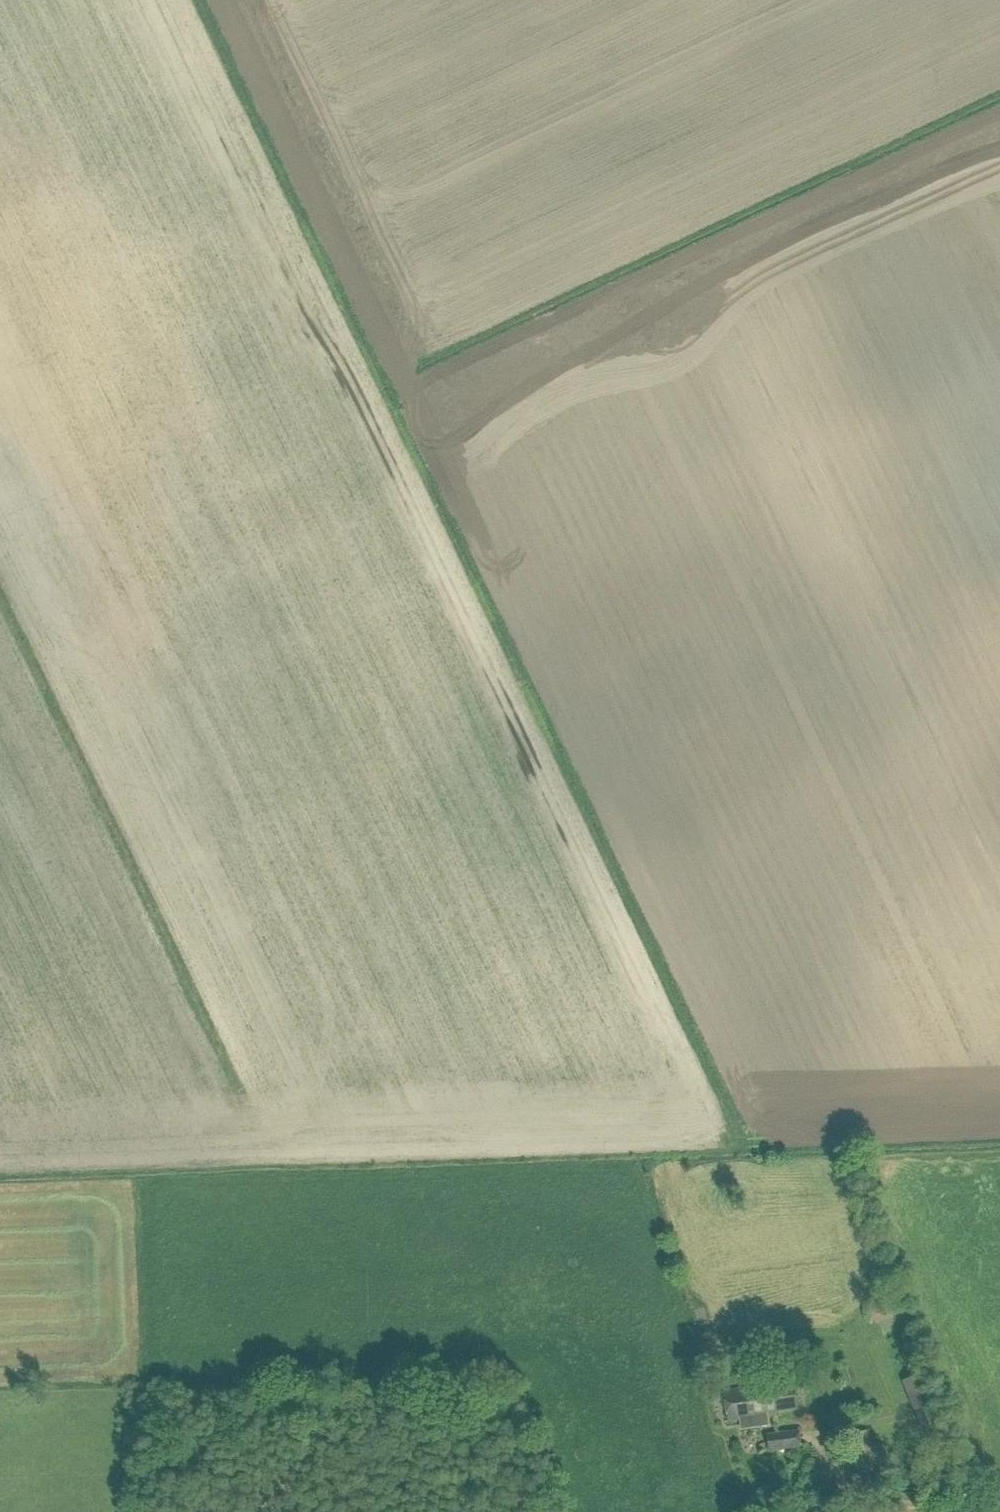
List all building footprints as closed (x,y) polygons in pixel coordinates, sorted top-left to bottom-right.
[(723,1393),(728,1422),(775,1415),(775,1412),(795,1409),(791,1382),(723,1393)] [(942,1424),(928,1387),(908,1394),(922,1432),(942,1424)] [(774,1451),(801,1447),(798,1430),(771,1434),(774,1451)] [(873,1453),(853,1458),(860,1485),(880,1480),(873,1453)]
